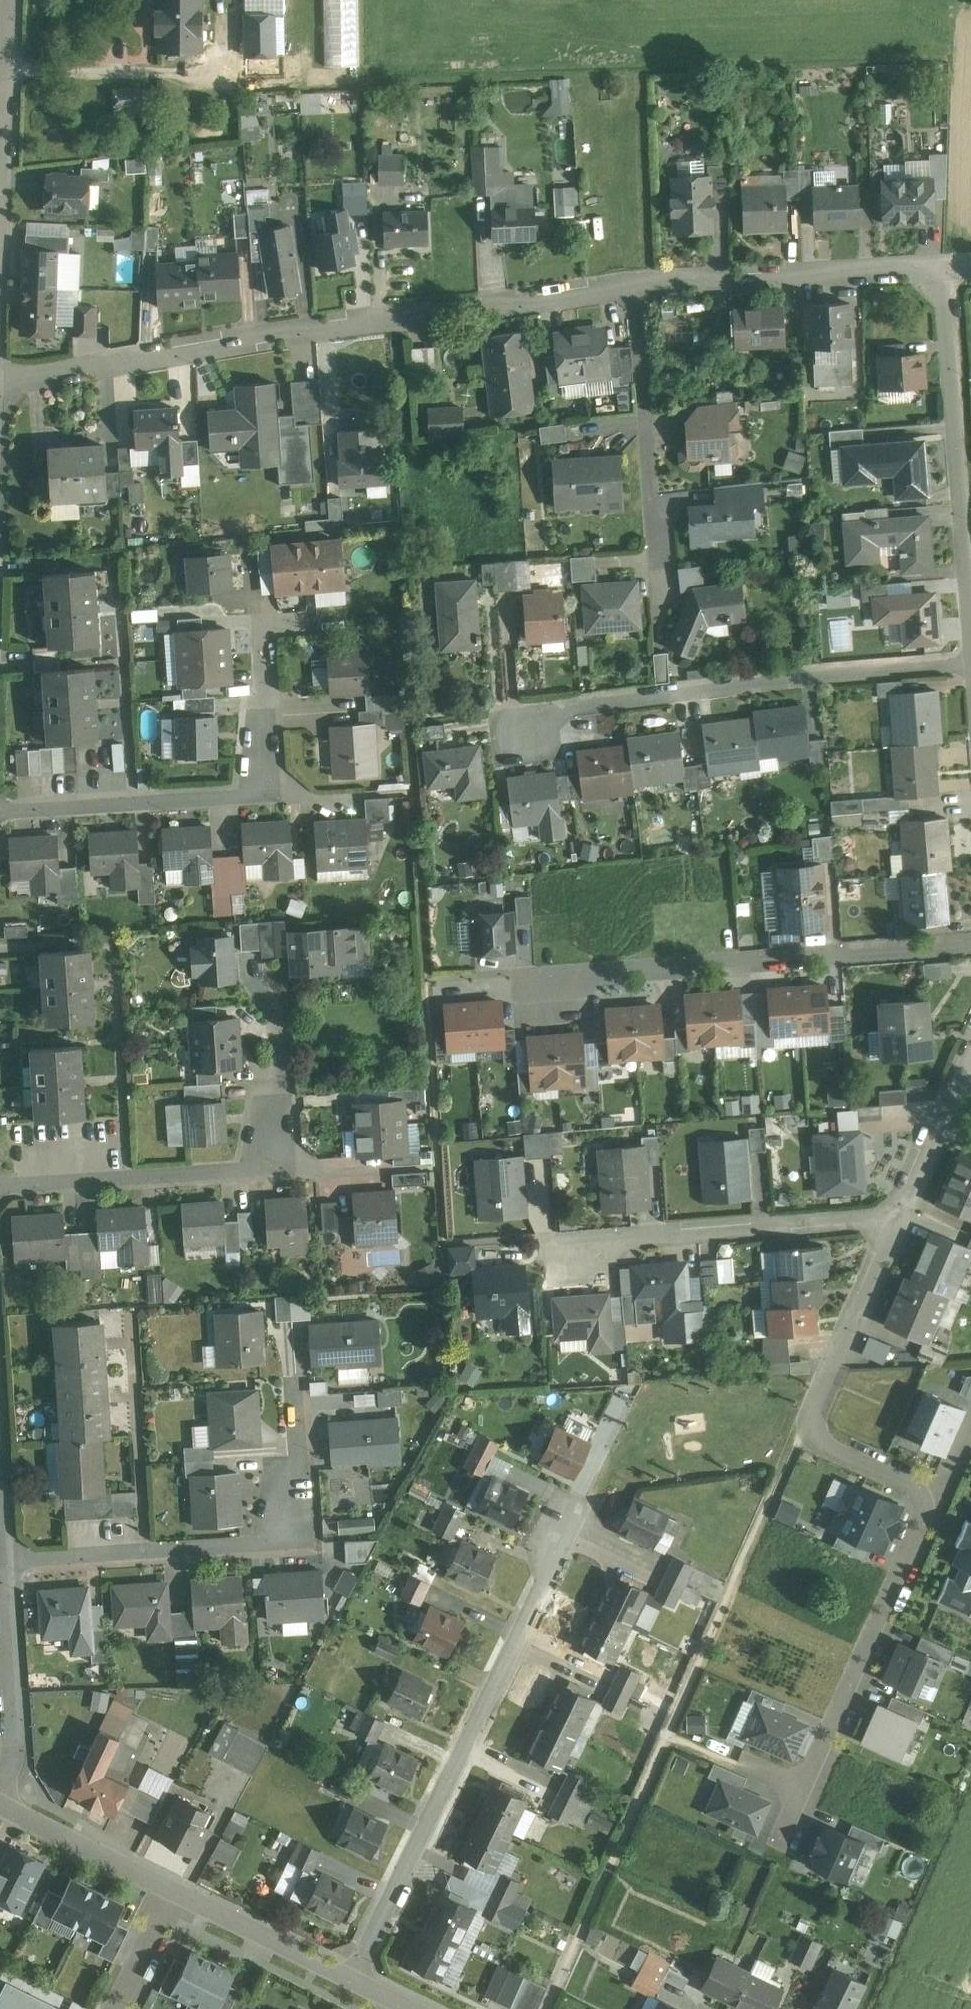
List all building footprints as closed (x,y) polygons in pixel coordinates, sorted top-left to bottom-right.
[(161,12),(157,12),(157,31),(161,31),(161,50),(201,50),(201,0),(161,0),(161,12)] [(245,15),(274,15),(278,15),(278,0),(245,0),(245,15)] [(326,63),(359,62),(357,0),(324,0),(326,63)] [(274,15),(245,15),(246,55),(284,55),(283,15),(278,15),(274,15)] [(284,55),(246,55),(246,76),(284,76),(284,55)] [(138,87),(114,89),(115,108),(139,106),(138,87)] [(553,104),(542,115),(573,114),(573,102),(570,102),(569,88),(552,88),(553,104)] [(324,111),(323,90),(303,91),(304,112),(324,111)] [(244,113),(246,137),(263,136),(260,111),(244,113)] [(500,146),(472,147),(473,174),(490,174),(490,172),(502,171),(501,147),(500,147),(500,146)] [(947,154),(929,154),(931,179),(932,191),(946,190),(947,154)] [(401,155),(377,155),(378,181),(402,180),(401,155)] [(679,179),(705,178),(704,160),(678,162),(679,179)] [(931,179),(906,180),(905,164),(884,165),(884,181),(883,181),(885,224),(933,222),(932,191),(931,179)] [(726,165),(708,166),(708,178),(709,178),(710,201),(728,201),(726,165)] [(109,168),(81,167),(81,179),(89,179),(89,180),(108,180),(109,168)] [(814,170),(798,170),(798,171),(800,199),(813,198),(812,190),(815,189),(814,170)] [(532,186),(511,187),(510,171),(502,171),(490,172),(490,174),(491,194),(492,209),(491,209),(493,241),(535,239),(534,206),(533,206),(532,186)] [(798,171),(784,172),(785,186),(785,199),(800,199),(798,171)] [(490,174),(473,174),(474,194),(491,194),(490,174)] [(81,179),(47,178),(46,210),(88,212),(89,180),(89,179),(81,179)] [(679,179),(673,179),(674,199),(672,199),(667,204),(668,210),(673,215),(675,215),(676,232),(712,230),(710,201),(709,178),(708,178),(705,178),(679,179)] [(557,216),(579,214),(577,185),(555,186),(557,216)] [(367,186),(354,187),(354,207),(368,207),(367,186)] [(785,186),(744,188),(746,230),(787,228),(785,199),(785,186)] [(815,189),(812,190),(813,198),(814,229),(857,226),(854,187),(815,189)] [(269,202),(247,205),(248,213),(248,218),(269,215),(269,202)] [(344,205),(324,209),(327,227),(316,229),(321,262),(353,257),(344,205)] [(427,208),(384,210),(385,242),(428,241),(427,208)] [(248,213),(233,213),(235,237),(250,236),(249,230),(248,218),(248,213)] [(159,226),(145,226),(144,249),(158,250),(159,226)] [(291,230),(265,234),(264,228),(249,230),(250,236),(252,260),(263,259),(269,295),(287,292),(289,295),(297,294),(298,290),(301,289),(291,230)] [(69,236),(26,234),(25,250),(56,251),(56,252),(69,252),(69,236)] [(116,279),(133,280),(134,234),(117,234),(116,279)] [(25,250),(23,286),(54,287),(56,252),(56,251),(25,250)] [(238,251),(197,253),(197,257),(200,295),(241,292),(238,251)] [(197,257),(156,260),(159,303),(200,300),(200,295),(197,257)] [(54,287),(23,286),(21,328),(25,332),(39,333),(45,327),(53,327),(54,288),(54,287)] [(850,304),(807,305),(809,349),(814,348),(815,386),(853,385),(850,304)] [(96,307),(73,306),(72,334),(95,335),(96,307)] [(781,307),(734,310),(736,346),(783,343),(781,307)] [(531,327),(487,333),(496,414),(540,409),(531,327)] [(605,331),(580,334),(586,382),(600,381),(606,373),(609,373),(607,349),(605,331)] [(580,334),(555,337),(557,355),(560,383),(561,383),(561,378),(564,378),(572,384),(586,382),(580,334)] [(905,343),(882,345),(883,357),(906,355),(905,343)] [(631,346),(619,348),(620,358),(632,356),(631,346)] [(619,348),(607,349),(609,373),(609,377),(621,376),(623,376),(620,358),(619,348)] [(883,357),(881,357),(884,389),(924,386),(921,354),(906,355),(883,357)] [(557,355),(545,357),(549,385),(560,383),(557,355)] [(632,356),(620,358),(623,376),(621,376),(622,384),(634,383),(632,356)] [(291,382),(292,399),(321,397),(319,380),(291,382)] [(274,383),(236,385),(238,412),(229,413),(228,410),(208,412),(211,450),(253,447),(255,466),(278,464),(280,485),(315,483),(310,425),(309,414),(293,415),(276,416),(274,383)] [(321,397),(292,399),(293,415),(309,414),(310,425),(322,424),(321,397)] [(737,401),(714,404),(715,420),(726,419),(727,429),(739,428),(737,401)] [(465,406),(431,407),(432,429),(466,428),(465,406)] [(178,409),(134,412),(136,448),(160,446),(162,476),(181,475),(181,465),(180,445),(180,441),(178,409)] [(715,420),(687,422),(689,446),(683,453),(684,462),(690,467),(699,466),(704,460),(718,459),(728,458),(730,457),(734,453),(734,451),(734,445),(733,443),(728,438),(727,429),(726,419),(715,420)] [(565,423),(539,427),(542,444),(567,440),(565,423)] [(377,429),(341,432),(343,462),(338,463),(340,486),(388,483),(386,459),(379,460),(377,429)] [(866,429),(830,431),(833,452),(844,451),(868,448),(866,429)] [(198,440),(180,441),(180,445),(181,465),(199,464),(198,440)] [(868,448),(844,451),(847,484),(874,482),(873,469),(897,467),(899,497),(927,494),(922,443),(868,448)] [(104,445),(76,447),(79,499),(107,497),(105,472),(104,445)] [(76,447),(48,449),(49,474),(51,501),(79,499),(76,447)] [(131,447),(118,448),(119,472),(133,471),(131,447)] [(620,457),(553,461),(555,501),(600,498),(601,510),(624,508),(620,457)] [(119,472),(105,472),(107,497),(121,496),(119,472)] [(49,474),(35,475),(37,502),(51,501),(49,474)] [(142,483),(130,484),(131,503),(143,502),(142,483)] [(341,498),(328,499),(330,530),(344,529),(341,498)] [(79,499),(51,501),(52,520),(80,518),(79,499)] [(727,505),(689,507),(691,539),(692,548),(711,547),(710,535),(749,532),(746,500),(727,502),(727,505)] [(866,511),(843,513),(844,527),(846,526),(846,525),(867,523),(866,511)] [(867,523),(846,525),(846,526),(849,562),(877,560),(876,543),(901,541),(902,552),(900,552),(900,556),(902,556),(903,571),(932,569),(928,516),(873,521),(873,523),(867,523)] [(340,541),(311,544),(315,588),(344,585),(340,541)] [(311,544),(272,547),(274,571),(276,591),(315,588),(311,544)] [(272,547),(258,549),(260,573),(274,571),(272,547)] [(228,554),(188,557),(191,591),(230,587),(228,554)] [(595,556),(571,557),(572,583),(596,581),(595,556)] [(511,561),(495,563),(494,563),(496,583),(497,591),(513,589),(511,561)] [(494,563),(480,564),(482,584),(496,583),(494,563)] [(95,572),(44,575),(48,646),(49,647),(57,646),(100,643),(95,572)] [(475,581),(437,584),(441,648),(479,646),(478,641),(484,640),(484,634),(478,634),(475,581)] [(638,583),(584,587),(587,630),(641,625),(638,583)] [(887,583),(861,585),(862,601),(875,600),(875,596),(888,595),(887,583)] [(742,585),(694,591),(670,647),(692,657),(707,622),(727,620),(727,622),(731,622),(731,619),(745,617),(742,585)] [(888,595),(875,596),(875,600),(876,620),(903,619),(904,642),(936,640),(933,592),(888,595)] [(561,596),(525,599),(528,638),(564,636),(561,596)] [(201,617),(177,618),(178,630),(202,629),(201,617)] [(202,629),(178,630),(180,658),(227,655),(225,627),(202,629)] [(57,646),(49,647),(48,646),(33,647),(34,660),(58,658),(57,646)] [(670,682),(668,652),(654,654),(656,684),(670,682)] [(368,654),(327,656),(329,694),(370,691),(368,654)] [(227,655),(180,658),(182,686),(206,685),(229,683),(227,655)] [(58,658),(34,660),(34,672),(42,671),(60,670),(60,658),(58,658)] [(60,670),(42,671),(47,743),(98,740),(93,668),(60,670)] [(905,679),(881,681),(883,697),(895,696),(894,692),(906,691),(905,679)] [(206,685),(182,686),(183,698),(186,698),(207,696),(206,685)] [(412,688),(399,689),(399,694),(400,708),(414,707),(412,688)] [(906,691),(894,692),(895,696),(899,745),(933,742),(942,741),(938,689),(906,691)] [(207,696),(186,698),(187,712),(215,711),(214,696),(207,696)] [(404,708),(387,708),(387,721),(404,721),(404,708)] [(802,708),(753,714),(754,719),(759,757),(806,752),(807,751),(806,740),(802,708)] [(215,716),(177,716),(178,758),(215,757),(215,716)] [(754,719),(703,725),(707,762),(708,772),(710,772),(726,770),(726,767),(759,763),(759,757),(754,719)] [(444,722),(420,725),(422,739),(445,736),(444,722)] [(374,724),(331,726),(334,776),(376,774),(374,724)] [(680,737),(631,743),(631,748),(636,785),(683,779),(685,779),(683,765),(680,737)] [(816,739),(806,740),(807,751),(806,752),(807,765),(819,763),(816,739)] [(899,745),(895,745),(899,795),(910,794),(937,792),(933,742),(899,745)] [(123,743),(112,744),(114,771),(125,770),(123,743)] [(76,745),(64,746),(65,772),(77,771),(76,745)] [(64,746),(52,747),(53,773),(65,772),(64,746)] [(479,746),(424,752),(428,788),(457,784),(459,798),(485,794),(479,746)] [(52,747),(40,748),(41,773),(53,773),(52,747)] [(28,748),(16,749),(17,775),(29,774),(28,748)] [(631,748),(580,754),(582,775),(584,796),(636,790),(636,785),(631,748)] [(707,762),(697,763),(699,787),(711,786),(710,772),(708,772),(707,762)] [(697,763),(683,765),(685,779),(683,779),(684,789),(699,787),(697,763)] [(554,774),(506,779),(509,802),(511,822),(540,819),(542,840),(561,838),(557,799),(554,776),(554,774)] [(568,774),(554,776),(557,799),(571,798),(568,777),(568,774)] [(582,775),(568,777),(571,798),(584,796),(582,775)] [(910,794),(899,795),(830,800),(832,815),(911,809),(910,794)] [(368,819),(393,818),(392,796),(367,797),(368,819)] [(509,802),(498,803),(501,827),(511,826),(511,822),(509,802)] [(891,825),(903,822),(912,821),(911,809),(832,815),(833,826),(864,824),(864,827),(891,825)] [(912,821),(903,822),(907,872),(941,870),(950,869),(946,818),(912,821)] [(366,820),(314,823),(318,881),(367,878),(366,864),(368,864),(366,820)] [(290,821),(242,825),(243,854),(244,861),(265,860),(266,878),(291,877),(290,858),(292,858),(290,821)] [(210,827),(162,830),(164,866),(186,865),(187,884),(212,882),(211,863),(213,863),(212,856),(210,827)] [(137,831),(88,835),(91,871),(112,870),(113,889),(138,887),(137,868),(139,868),(139,863),(137,831)] [(833,834),(812,837),(814,858),(820,857),(820,861),(835,860),(833,834)] [(57,837),(9,840),(11,876),(32,875),(34,894),(59,892),(58,874),(60,873),(57,837)] [(243,854),(229,855),(232,895),(246,894),(244,861),(243,854)] [(229,855),(217,856),(219,895),(232,895),(229,855)] [(232,895),(219,895),(217,856),(212,856),(213,863),(211,863),(212,882),(214,912),(233,911),(232,895)] [(152,862),(139,863),(139,868),(137,868),(138,887),(139,903),(155,902),(152,862)] [(820,865),(776,869),(779,899),(823,895),(820,865)] [(907,872),(900,873),(903,923),(921,922),(945,920),(941,870),(907,872)] [(530,895),(515,896),(517,924),(532,923),(530,895)] [(823,895),(779,899),(781,927),(781,928),(799,927),(825,925),(823,895)] [(510,912),(473,915),(475,952),(513,950),(510,912)] [(285,920),(259,922),(260,932),(285,930),(285,920)] [(259,922),(239,923),(241,950),(261,949),(260,932),(259,922)] [(903,923),(897,923),(898,937),(922,935),(921,922),(903,923)] [(27,924),(4,925),(4,937),(28,936),(27,924)] [(362,927),(289,932),(292,968),(308,967),(308,971),(331,970),(331,960),(364,958),(362,927)] [(799,927),(781,928),(781,927),(769,928),(771,946),(800,943),(799,927)] [(285,930),(260,932),(261,949),(262,957),(287,955),(285,930)] [(231,935),(199,937),(199,947),(191,948),(193,973),(201,973),(202,982),(234,980),(233,965),(236,965),(235,950),(232,951),(231,935)] [(91,949),(40,952),(44,1024),(95,1021),(91,949)] [(951,961),(923,963),(924,980),(953,977),(951,961)] [(825,985),(797,987),(800,1031),(827,1029),(828,1029),(826,1005),(825,985)] [(797,987),(769,990),(771,1010),(773,1033),(774,1033),(800,1031),(797,987)] [(739,992),(712,994),(716,1042),(741,1040),(743,1040),(741,1023),(739,992)] [(712,994),(685,996),(688,1027),(689,1044),(690,1044),(716,1042),(712,994)] [(926,999),(880,1003),(882,1030),(928,1028),(926,999)] [(500,1001),(472,1003),(476,1047),(502,1045),(503,1045),(502,1029),(500,1001)] [(472,1003),(445,1005),(447,1025),(449,1049),(450,1049),(476,1047),(472,1003)] [(844,1004),(826,1005),(828,1029),(827,1029),(828,1041),(847,1040),(844,1004)] [(216,1005),(192,1006),(193,1020),(217,1018),(216,1005)] [(659,1006),(633,1008),(637,1056),(662,1054),(663,1054),(662,1037),(659,1006)] [(633,1008),(606,1011),(608,1041),(610,1058),(611,1058),(637,1056),(633,1008)] [(771,1010),(754,1011),(754,1022),(756,1046),(756,1047),(775,1045),(774,1033),(773,1033),(771,1010)] [(193,1020),(192,1020),(193,1045),(237,1042),(236,1017),(217,1018),(193,1020)] [(754,1022),(741,1023),(743,1040),(741,1040),(742,1047),(756,1046),(754,1022)] [(447,1025),(434,1026),(437,1062),(451,1061),(450,1049),(449,1049),(447,1025)] [(688,1027),(674,1028),(675,1036),(676,1052),(691,1051),(690,1044),(689,1044),(688,1027)] [(514,1028),(502,1029),(503,1045),(502,1045),(504,1065),(517,1064),(514,1028)] [(882,1030),(869,1031),(871,1057),(884,1056),(884,1059),(930,1056),(928,1028),(882,1030)] [(581,1035),(555,1037),(559,1085),(584,1083),(585,1083),(584,1066),(581,1035)] [(675,1036),(662,1037),(663,1054),(662,1054),(663,1061),(677,1060),(676,1052),(675,1036)] [(555,1037),(528,1039),(530,1070),(532,1087),(533,1087),(559,1085),(555,1037)] [(608,1041),(595,1042),(597,1064),(597,1066),(612,1065),(611,1058),(610,1058),(608,1041)] [(237,1042),(193,1045),(195,1070),(220,1068),(239,1067),(237,1042)] [(81,1046),(30,1049),(35,1121),(86,1117),(81,1046)] [(597,1064),(584,1066),(585,1083),(584,1083),(585,1090),(599,1088),(597,1066),(597,1064)] [(220,1068),(197,1070),(198,1084),(221,1083),(220,1068)] [(530,1070),(517,1071),(519,1095),(533,1094),(533,1087),(532,1087),(530,1070)] [(198,1084),(184,1085),(185,1099),(222,1097),(221,1083),(198,1084)] [(416,1088),(388,1090),(389,1101),(403,1100),(403,1101),(415,1100),(416,1108),(425,1108),(424,1087),(416,1088)] [(906,1088),(880,1090),(881,1105),(907,1103),(906,1088)] [(389,1101),(355,1103),(357,1129),(405,1126),(403,1101),(403,1100),(389,1101)] [(223,1101),(185,1103),(188,1144),(225,1142),(223,1101)] [(881,1105),(857,1107),(858,1120),(882,1118),(881,1105)] [(541,1126),(539,1114),(521,1116),(526,1156),(565,1151),(561,1123),(541,1126)] [(405,1126),(357,1129),(358,1155),(392,1153),(406,1152),(406,1151),(405,1126)] [(765,1127),(749,1128),(750,1152),(766,1151),(765,1127)] [(861,1136),(816,1139),(820,1192),(864,1189),(861,1136)] [(657,1137),(641,1137),(642,1147),(644,1147),(645,1165),(659,1164),(657,1137)] [(745,1138),(701,1141),(706,1202),(750,1198),(745,1138)] [(642,1147),(600,1149),(604,1209),(648,1207),(645,1165),(644,1147),(642,1147)] [(420,1150),(406,1151),(406,1152),(392,1153),(393,1165),(421,1163),(420,1150)] [(520,1156),(476,1159),(481,1219),(525,1215),(520,1156)] [(960,1157),(950,1181),(970,1190),(970,1161),(960,1157)] [(427,1171),(392,1173),(393,1186),(428,1184),(427,1171)] [(950,1181),(940,1206),(970,1218),(970,1190),(950,1181)] [(394,1191),(353,1194),(355,1231),(365,1231),(372,1237),(372,1241),(397,1239),(394,1191)] [(305,1197),(266,1199),(269,1244),(282,1243),(283,1252),(308,1251),(305,1197)] [(337,1201),(321,1202),(323,1230),(339,1229),(337,1201)] [(223,1202),(182,1205),(184,1242),(225,1240),(224,1221),(223,1202)] [(145,1207),(96,1211),(98,1231),(99,1247),(100,1247),(102,1266),(146,1263),(145,1244),(147,1244),(145,1207)] [(251,1211),(237,1212),(238,1220),(240,1246),(254,1245),(251,1211)] [(63,1213),(12,1217),(15,1260),(66,1257),(66,1256),(64,1233),(63,1213)] [(238,1220),(224,1221),(225,1240),(226,1252),(240,1251),(240,1246),(238,1220)] [(98,1231),(78,1232),(81,1268),(102,1267),(102,1266),(100,1247),(99,1247),(98,1231)] [(935,1232),(932,1231),(931,1233),(932,1233),(913,1278),(912,1277),(912,1279),(947,1295),(951,1296),(970,1251),(970,1249),(970,1248),(967,1246),(935,1232)] [(78,1232),(64,1233),(66,1256),(66,1257),(66,1269),(81,1268),(78,1232)] [(824,1242),(780,1246),(783,1277),(816,1275),(826,1274),(824,1242)] [(472,1246),(448,1248),(449,1263),(472,1261),(472,1246)] [(716,1259),(700,1260),(701,1284),(718,1282),(716,1259)] [(684,1263),(632,1267),(634,1294),(622,1295),(624,1320),(624,1324),(638,1322),(638,1317),(655,1315),(654,1296),(664,1295),(667,1341),(684,1339),(683,1323),(687,1323),(687,1301),(684,1263)] [(523,1266),(472,1269),(474,1312),(505,1311),(506,1332),(526,1331),(523,1266)] [(783,1277),(774,1278),(776,1305),(811,1302),(818,1301),(816,1275),(783,1277)] [(912,1279),(906,1277),(886,1325),(924,1341),(927,1342),(929,1339),(947,1295),(912,1279)] [(607,1294),(555,1298),(558,1335),(590,1333),(592,1351),(612,1349),(610,1321),(607,1294)] [(309,1295),(290,1296),(292,1320),(311,1319),(309,1295)] [(290,1296),(275,1297),(276,1321),(292,1320),(290,1296)] [(703,1300),(687,1301),(687,1323),(688,1335),(705,1335),(703,1300)] [(776,1305),(768,1306),(771,1334),(786,1333),(814,1331),(811,1302),(776,1305)] [(260,1310),(216,1313),(219,1365),(263,1362),(260,1310)] [(60,1382),(104,1378),(100,1320),(56,1323),(60,1382)] [(624,1320),(610,1321),(612,1349),(626,1348),(626,1343),(624,1324),(624,1320)] [(377,1321),(310,1325),(312,1363),(348,1361),(348,1365),(367,1363),(366,1343),(379,1341),(377,1321)] [(638,1322),(624,1324),(626,1343),(642,1341),(640,1322),(638,1322)] [(771,1334),(763,1335),(764,1350),(787,1348),(786,1333),(771,1334)] [(865,1353),(887,1360),(893,1342),(872,1335),(865,1353)] [(949,1348),(929,1339),(927,1342),(924,1341),(919,1354),(942,1364),(949,1348)] [(787,1348),(764,1350),(765,1362),(788,1361),(787,1348)] [(788,1361),(765,1362),(766,1375),(789,1374),(788,1361)] [(967,1375),(959,1392),(970,1397),(970,1375),(967,1375)] [(104,1378),(60,1382),(64,1439),(100,1437),(108,1436),(104,1378)] [(401,1389),(378,1391),(379,1406),(402,1405),(401,1389)] [(256,1391),(210,1394),(213,1445),(213,1446),(259,1443),(256,1391)] [(963,1408),(931,1394),(931,1395),(927,1393),(925,1397),(924,1397),(910,1430),(924,1436),(921,1445),(943,1454),(963,1408)] [(397,1419),(329,1424),(332,1462),(368,1459),(368,1463),(387,1462),(386,1441),(399,1440),(397,1419)] [(613,1432),(602,1427),(592,1448),(603,1454),(613,1432)] [(589,1446),(556,1429),(540,1459),(574,1476),(589,1446)] [(500,1443),(481,1434),(475,1445),(494,1454),(500,1443)] [(64,1439),(63,1439),(66,1495),(88,1494),(100,1493),(104,1493),(100,1437),(64,1439)] [(213,1445),(184,1447),(185,1461),(185,1462),(212,1460),(214,1459),(213,1446),(213,1445)] [(475,1445),(466,1464),(485,1473),(494,1454),(475,1445)] [(212,1460),(185,1462),(186,1476),(193,1476),(193,1475),(213,1473),(212,1460)] [(213,1473),(193,1475),(193,1476),(196,1527),(240,1524),(237,1472),(213,1473)] [(526,1493),(493,1476),(478,1507),(511,1524),(526,1493)] [(851,1484),(831,1528),(839,1532),(872,1546),(881,1550),(901,1505),(851,1484)] [(136,1491),(111,1492),(113,1517),(137,1515),(136,1491)] [(104,1493),(100,1493),(101,1517),(113,1517),(111,1492),(104,1493)] [(100,1493),(88,1494),(89,1518),(101,1517),(100,1493)] [(66,1495),(64,1495),(66,1520),(89,1518),(88,1494),(66,1495)] [(668,1515),(634,1499),(619,1530),(664,1552),(678,1522),(667,1517),(668,1515)] [(802,1509),(782,1501),(775,1518),(795,1525),(802,1509)] [(465,1512),(445,1502),(431,1529),(451,1540),(465,1512)] [(967,1520),(967,1519),(966,1519),(955,1543),(957,1543),(961,1544),(954,1561),(953,1561),(952,1562),(960,1566),(954,1580),(948,1577),(949,1576),(947,1576),(937,1600),(938,1600),(969,1613),(969,1614),(970,1615),(970,1613),(970,1522),(967,1520)] [(872,1546),(839,1532),(833,1545),(866,1560),(872,1546)] [(379,1539),(345,1541),(345,1563),(367,1563),(379,1539)] [(495,1558),(461,1541),(446,1572),(480,1588),(495,1558)] [(692,1566),(675,1557),(665,1577),(683,1586),(692,1566)] [(435,1570),(418,1561),(411,1574),(430,1583),(435,1570)] [(705,1572),(692,1566),(683,1586),(695,1592),(705,1572)] [(321,1572),(265,1576),(266,1593),(266,1597),(268,1620),(324,1616),(321,1572)] [(725,1582),(705,1572),(695,1592),(704,1596),(704,1597),(716,1603),(725,1582)] [(411,1574),(402,1595),(420,1603),(430,1583),(411,1574)] [(646,1591),(614,1576),(597,1611),(629,1626),(646,1591)] [(241,1577),(191,1581),(193,1611),(194,1625),(196,1625),(224,1623),(225,1643),(246,1641),(241,1577)] [(683,1586),(665,1577),(655,1597),(673,1606),(678,1596),(683,1586)] [(166,1583),(114,1587),(116,1624),(148,1622),(149,1638),(170,1637),(168,1612),(166,1583)] [(695,1592),(683,1586),(678,1596),(691,1602),(695,1592)] [(88,1588),(40,1592),(43,1636),(71,1634),(72,1652),(91,1651),(93,1650),(91,1629),(88,1588)] [(429,1606),(414,1637),(448,1654),(463,1623),(429,1606)] [(193,1611),(180,1612),(182,1636),(196,1634),(196,1625),(194,1625),(193,1611)] [(629,1626),(597,1611),(580,1646),(612,1662),(629,1626)] [(180,1612),(168,1612),(170,1637),(181,1636),(182,1636),(180,1612)] [(104,1628),(91,1629),(93,1650),(91,1651),(92,1662),(107,1661),(104,1628)] [(182,1636),(181,1636),(185,1687),(199,1686),(197,1634),(196,1634),(182,1636)] [(955,1650),(921,1635),(915,1649),(941,1660),(941,1661),(948,1665),(955,1650)] [(398,1648),(380,1639),(375,1650),(393,1658),(398,1648)] [(915,1649),(902,1643),(886,1680),(915,1693),(922,1679),(931,1683),(941,1661),(941,1660),(915,1649)] [(642,1673),(622,1663),(611,1684),(631,1694),(642,1673)] [(431,1687),(401,1672),(388,1699),(418,1713),(431,1687)] [(594,1699),(562,1683),(545,1719),(576,1734),(594,1699)] [(631,1694),(611,1684),(601,1703),(622,1713),(631,1694)] [(785,1702),(752,1688),(747,1700),(757,1705),(758,1704),(780,1714),(785,1702)] [(96,1705),(110,1705),(109,1690),(95,1691),(96,1705)] [(925,1710),(892,1696),(887,1707),(915,1719),(914,1720),(919,1723),(925,1710)] [(134,1708),(114,1699),(99,1729),(100,1730),(119,1739),(134,1708)] [(780,1714),(758,1704),(757,1705),(744,1737),(791,1758),(806,1725),(780,1714)] [(887,1707),(881,1704),(864,1742),(886,1752),(898,1757),(914,1720),(915,1719),(887,1707)] [(384,1721),(366,1712),(356,1733),(369,1739),(374,1742),(375,1740),(384,1721)] [(689,1730),(703,1729),(702,1713),(689,1714),(689,1730)] [(576,1734),(545,1719),(527,1754),(559,1769),(576,1734)] [(226,1722),(209,1752),(222,1759),(238,1729),(226,1722)] [(268,1745),(238,1729),(222,1759),(252,1775),(268,1745)] [(119,1739),(100,1730),(85,1762),(70,1794),(113,1815),(117,1806),(128,1783),(118,1778),(132,1751),(117,1743),(119,1739)] [(417,1761),(375,1740),(374,1742),(369,1739),(355,1768),(402,1792),(417,1761)] [(747,1777),(714,1762),(708,1776),(720,1781),(721,1781),(741,1789),(747,1777)] [(587,1781),(570,1772),(560,1793),(577,1801),(586,1806),(586,1805),(591,1796),(582,1792),(587,1781)] [(352,1786),(334,1777),(329,1788),(347,1796),(352,1786)] [(741,1789),(721,1781),(720,1781),(707,1810),(756,1831),(769,1802),(741,1789)] [(163,1800),(128,1783),(117,1806),(151,1823),(163,1800)] [(527,1800),(495,1784),(478,1820),(509,1835),(527,1800)] [(577,1801),(560,1793),(549,1813),(567,1822),(568,1821),(577,1801)] [(206,1811),(178,1797),(158,1837),(194,1855),(207,1829),(199,1825),(206,1811)] [(586,1806),(577,1801),(568,1821),(582,1828),(592,1808),(586,1805),(586,1806)] [(213,1855),(233,1863),(241,1845),(237,1843),(249,1815),(233,1808),(213,1855)] [(386,1825),(352,1808),(337,1839),(371,1856),(386,1825)] [(509,1835),(478,1820),(460,1855),(492,1870),(509,1835)] [(885,1838),(852,1823),(847,1835),(862,1842),(862,1843),(879,1851),(885,1838)] [(847,1835),(825,1826),(819,1838),(818,1837),(812,1850),(814,1851),(808,1863),(846,1880),(851,1867),(853,1868),(859,1855),(857,1854),(862,1843),(862,1842),(847,1835)] [(321,1850),(301,1840),(291,1859),(303,1865),(312,1869),(321,1850)] [(10,1845),(0,1865),(0,1900),(20,1910),(44,1862),(10,1845)] [(312,1869),(303,1865),(288,1896),(339,1921),(341,1918),(346,1921),(353,1907),(347,1904),(354,1890),(312,1869)] [(520,1882),(502,1873),(492,1893),(510,1902),(520,1882)] [(98,1890),(71,1877),(62,1896),(52,1915),(53,1916),(79,1928),(98,1890)] [(49,1889),(33,1921),(47,1928),(53,1916),(52,1915),(62,1896),(49,1889)] [(125,1903),(98,1890),(79,1928),(104,1941),(106,1942),(115,1922),(125,1903)] [(483,1912),(442,1892),(425,1927),(457,1943),(469,1949),(486,1915),(482,1914),(483,1912)] [(510,1902),(492,1893),(483,1912),(482,1914),(486,1915),(515,1929),(525,1909),(510,1902)] [(115,1922),(106,1942),(104,1941),(98,1953),(113,1961),(129,1929),(115,1922)] [(425,1927),(408,1963),(439,1978),(457,1943),(425,1927)] [(802,1934),(791,1959),(809,1968),(821,1943),(802,1934)] [(186,1963),(171,1993),(192,2004),(213,1961),(192,1950),(186,1963)] [(649,1952),(631,1984),(653,1995),(661,1980),(670,1963),(649,1952)] [(175,1958),(159,1990),(170,1995),(171,1993),(186,1963),(175,1958)] [(750,1973),(718,1958),(703,1988),(736,2003),(750,1973)] [(750,1973),(736,2003),(747,2008),(773,2008),(783,1989),(780,1987),(782,1983),(771,1978),(776,1967),(757,1958),(750,1973)] [(213,1961),(192,2004),(203,2008),(216,2008),(229,1984),(235,1971),(213,1961)] [(687,1976),(668,1967),(662,1979),(681,1988),(687,1976)] [(834,1968),(814,2008),(853,2008),(865,1983),(834,1968)] [(495,2000),(517,2008),(534,2008),(544,1985),(523,1976),(519,1986),(504,1980),(495,2000)] [(6,1982),(0,1995),(0,2008),(61,2008),(6,1982)] [(239,1990),(229,1984),(216,2008),(230,2008),(239,1990)] [(660,1999),(655,2008),(679,2008),(660,1999)]
